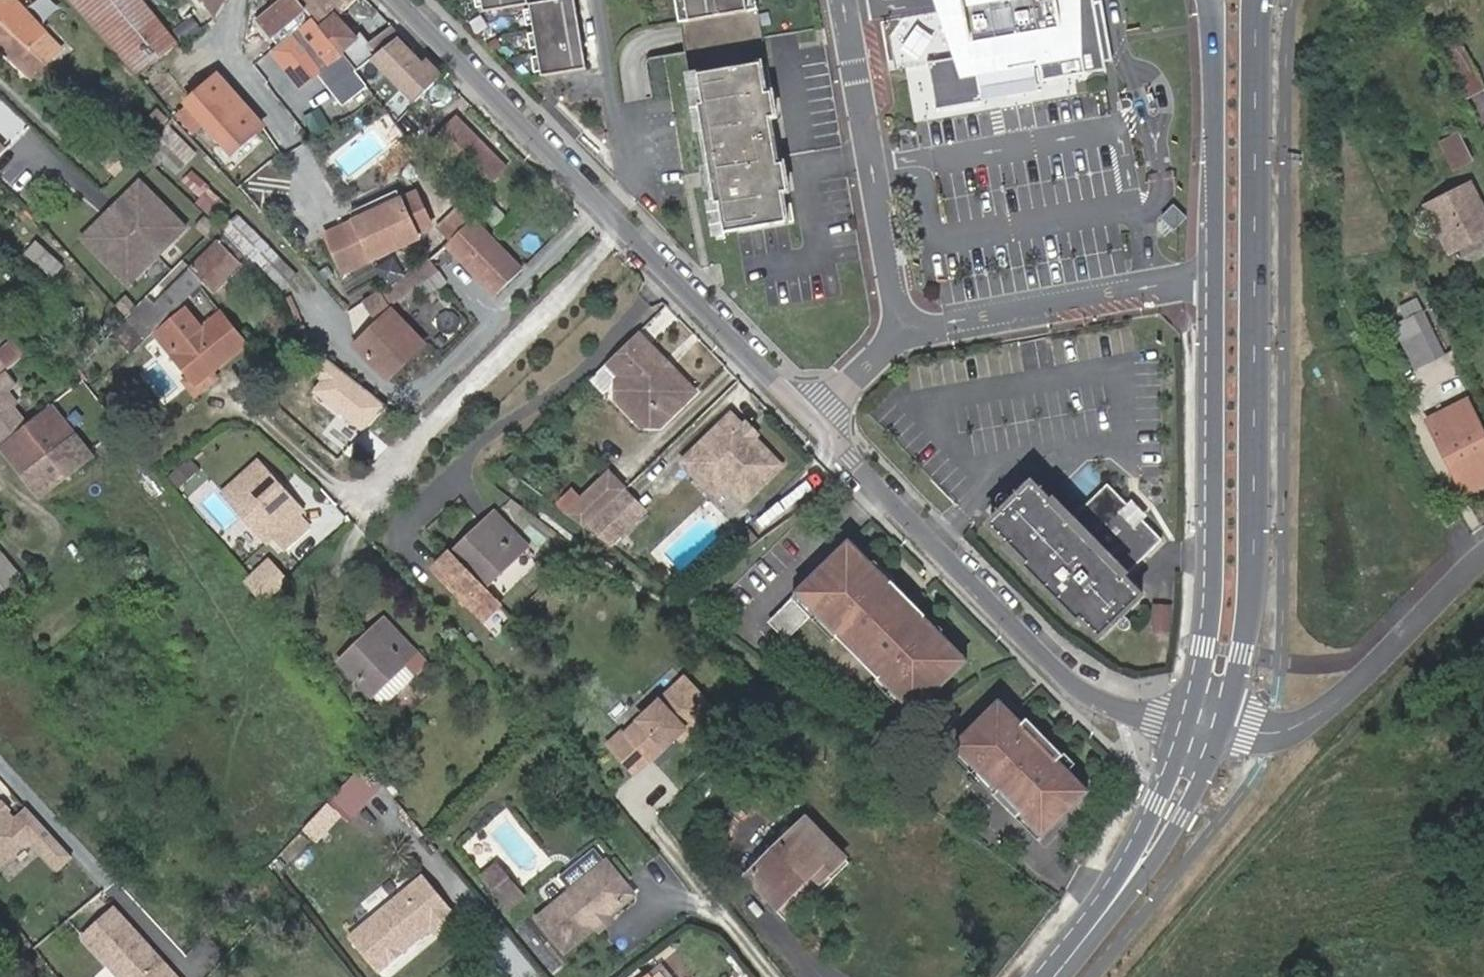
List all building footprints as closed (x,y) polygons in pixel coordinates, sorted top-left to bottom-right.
[(43,62),(60,45),(15,1),(15,0),(0,0),(0,22),(43,62)] [(174,44),(140,0),(77,0),(136,75),(174,44)] [(211,19),(224,9),(221,5),(228,0),(197,0),(211,19)] [(295,27),(320,61),(312,68),(343,103),(364,87),(356,75),(300,0),(298,0),(263,25),(276,42),(295,27)] [(356,75),(371,62),(378,55),(364,38),(360,42),(338,20),(359,0),(300,0),(356,75)] [(495,16),(541,9),(539,0),(493,0),(495,16)] [(752,18),(750,0),(690,0),(691,5),(696,4),(699,27),(752,18)] [(954,58),(927,63),(935,110),(982,101),(977,72),(1035,62),(1038,82),(1082,74),(1105,70),(1092,0),(999,0),(951,8),(960,57),(954,58)] [(954,58),(960,57),(951,8),(999,0),(935,0),(954,58)] [(587,2),(542,9),(553,81),(597,74),(587,2)] [(30,79),(45,65),(45,64),(43,62),(0,22),(0,50),(30,79)] [(416,33),(387,61),(428,103),(457,75),(416,33)] [(1441,50),(1470,104),(1483,96),(1483,88),(1459,41),(1441,50)] [(293,69),(283,57),(273,66),(284,77),(293,69)] [(977,72),(982,101),(1040,92),(1038,82),(1035,62),(977,72)] [(764,69),(705,79),(710,108),(706,108),(722,204),(725,203),(729,231),(788,221),(784,192),(790,191),(785,164),(780,165),(772,121),(778,119),(774,96),(768,97),(764,69)] [(202,97),(197,101),(241,149),(263,130),(220,81),(216,84),(202,97)] [(175,121),(234,187),(256,167),(241,149),(197,101),(175,121)] [(458,120),(451,127),(461,138),(469,131),(458,120)] [(461,138),(451,127),(437,140),(449,151),(444,155),(482,195),(507,170),(469,131),(461,138)] [(16,146),(0,130),(0,161),(16,146)] [(1474,161),(1460,132),(1440,141),(1454,172),(1474,161)] [(139,154),(125,141),(105,164),(117,176),(120,173),(130,164),(139,154)] [(1448,253),(1483,233),(1483,209),(1471,185),(1425,209),(1448,253)] [(121,213),(116,219),(160,262),(188,233),(141,187),(118,210),(121,213)] [(358,229),(329,243),(348,282),(422,244),(419,238),(433,230),(418,199),(376,220),(373,213),(355,222),(358,229)] [(118,210),(107,222),(110,225),(116,219),(121,213),(118,210)] [(449,246),(460,234),(471,223),(460,212),(449,223),(438,235),(449,246)] [(110,225),(107,222),(84,245),(131,291),(160,262),(116,219),(110,225)] [(522,269),(473,221),(471,223),(460,234),(449,246),(497,295),(522,269)] [(246,224),(232,237),(233,238),(279,292),(295,278),(246,224)] [(62,263),(34,237),(23,250),(51,274),(62,263)] [(217,241),(191,268),(203,281),(205,280),(215,289),(239,264),(217,241)] [(393,283),(406,296),(419,288),(416,284),(436,270),(429,260),(409,273),(393,283)] [(203,281),(191,268),(156,304),(169,316),(203,281)] [(444,282),(436,270),(416,284),(419,288),(423,295),(444,282)] [(388,307),(406,296),(393,283),(379,292),(388,307)] [(156,304),(148,298),(125,321),(114,331),(134,351),(169,316),(156,304)] [(188,309),(157,332),(190,376),(196,384),(210,372),(246,344),(244,341),(240,336),(221,313),(202,328),(188,309)] [(394,310),(365,336),(378,349),(369,356),(385,374),(409,352),(415,359),(427,346),(394,310)] [(1421,318),(1406,325),(1426,364),(1440,357),(1421,318)] [(1426,364),(1406,325),(1395,330),(1414,369),(1426,364)] [(240,336),(244,341),(250,337),(245,332),(240,336)] [(637,334),(608,362),(619,374),(619,380),(615,384),(615,403),(632,420),(650,401),(667,419),(694,392),(637,334)] [(378,349),(365,336),(357,344),(369,356),(378,349)] [(23,355),(13,342),(0,353),(0,370),(23,355)] [(391,380),(415,359),(409,352),(385,374),(391,380)] [(386,406),(326,359),(313,375),(320,381),(310,393),(363,435),(386,406)] [(41,410),(29,396),(22,399),(0,371),(0,444),(41,410)] [(196,384),(190,376),(182,382),(195,400),(217,381),(210,372),(196,384)] [(632,420),(640,428),(658,428),(667,419),(650,401),(632,420)] [(1454,482),(1463,501),(1483,491),(1483,437),(1470,407),(1428,427),(1454,482)] [(38,496),(93,458),(74,437),(67,441),(41,410),(0,444),(0,449),(38,496)] [(781,468),(752,438),(749,441),(743,441),(740,438),(740,432),(743,429),(731,417),(682,465),(717,501),(730,488),(734,484),(765,483),(781,468)] [(755,436),(746,426),(743,429),(740,432),(740,438),(743,441),(749,441),(752,438),(755,436)] [(257,463),(223,494),(266,543),(271,538),(283,550),(306,528),(296,516),(301,511),(257,463)] [(814,471),(761,516),(773,530),(826,484),(814,471)] [(590,476),(574,491),(581,501),(598,485),(590,476)] [(581,501),(598,516),(600,515),(601,514),(620,495),(622,493),(606,477),(598,485),(581,501)] [(734,484),(730,488),(745,503),(765,483),(734,484)] [(1123,513),(1129,507),(1107,484),(1069,522),(1032,484),(991,526),(1010,545),(1007,549),(1078,621),(1081,618),(1100,638),(1142,597),(1123,577),(1161,540),(1140,519),(1134,525),(1123,513)] [(620,495),(601,514),(600,515),(618,533),(638,514),(620,495)] [(1143,516),(1132,504),(1129,507),(1123,513),(1134,525),(1140,519),(1143,516)] [(475,537),(454,557),(450,553),(431,571),(481,623),(500,606),(484,589),(528,547),(493,512),(471,533),(475,537)] [(450,553),(454,557),(475,537),(471,533),(450,553)] [(914,714),(968,661),(848,540),(794,593),(914,714)] [(20,576),(0,555),(0,594),(20,576)] [(270,564),(249,583),(264,603),(287,582),(270,564)] [(382,619),(359,640),(362,644),(384,622),(382,619)] [(362,644),(359,640),(338,660),(372,695),(414,653),(384,622),(362,644)] [(627,736),(651,763),(678,740),(681,744),(715,715),(686,682),(627,736)] [(1041,839),(1089,793),(999,700),(951,746),(1041,839)] [(331,800),(303,829),(316,841),(342,812),(331,800)] [(1,865),(28,841),(57,874),(73,860),(26,808),(15,818),(0,801),(0,864),(1,865)] [(751,877),(793,926),(834,890),(841,898),(860,881),(809,824),(792,839),(751,877)] [(788,931),(793,926),(751,877),(792,839),(789,836),(742,878),(788,931)] [(603,846),(566,871),(574,883),(612,858),(603,846)] [(596,932),(610,922),(638,899),(611,866),(540,923),(566,956),(596,932)] [(496,870),(484,880),(509,910),(521,901),(496,870)] [(421,876),(346,937),(373,972),(427,928),(433,935),(455,917),(421,876)] [(81,936),(118,976),(177,976),(114,907),(81,936)] [(614,926),(610,922),(596,932),(600,937),(614,926)]
